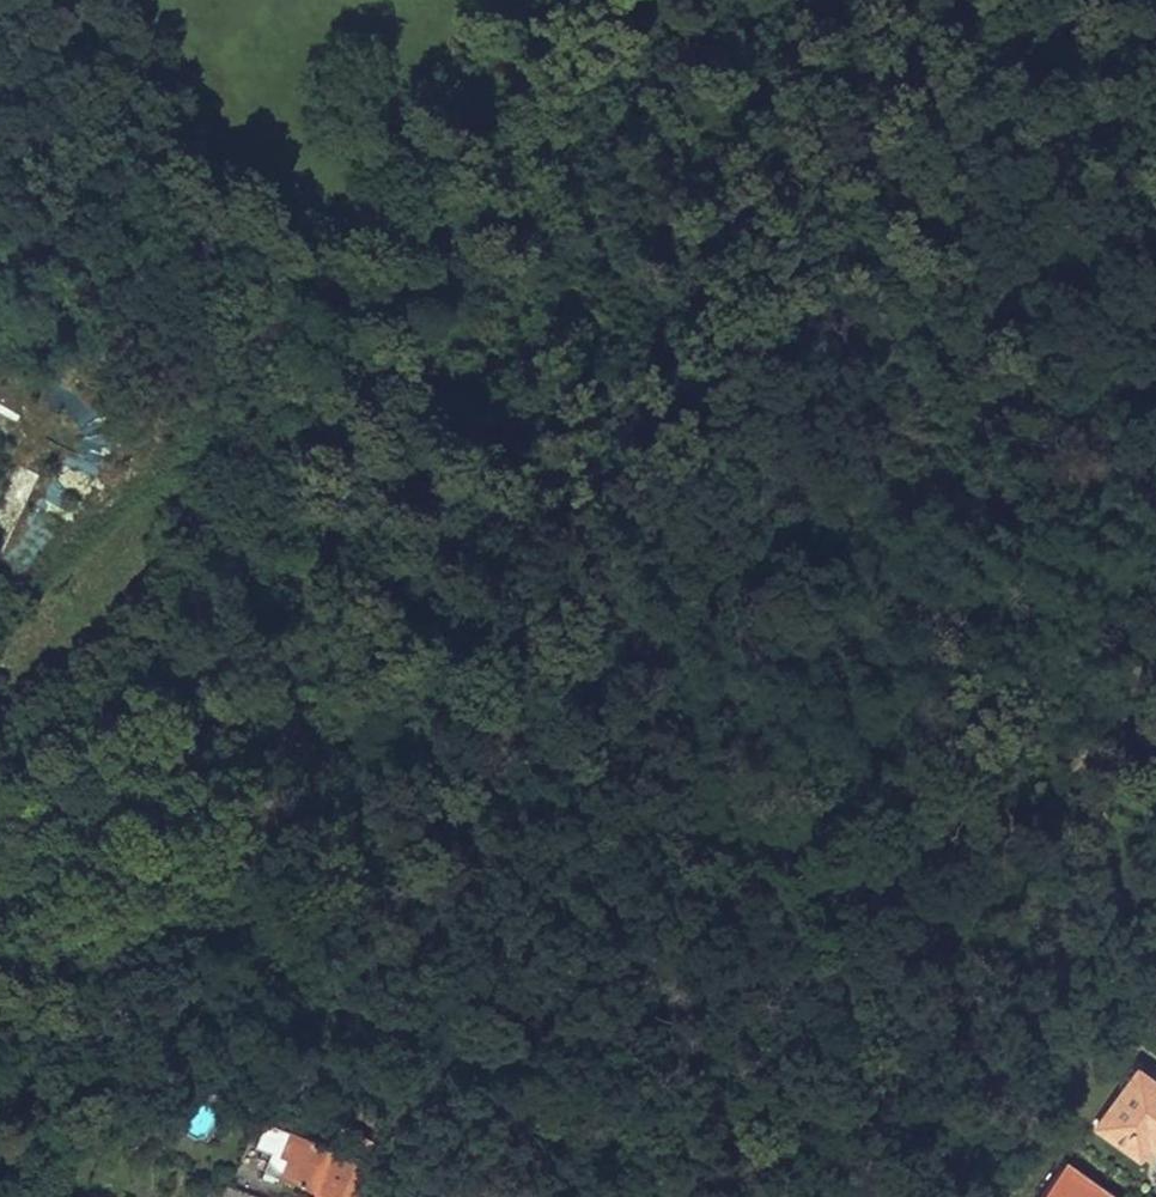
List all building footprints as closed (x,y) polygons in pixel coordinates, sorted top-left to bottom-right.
[(1135,1069),(1096,1123),(1138,1154),(1147,1140),(1155,1147),(1155,1084),(1135,1069)] [(368,1159),(290,1129),(280,1155),(289,1158),(282,1176),(318,1190),(336,1196),(353,1196),(358,1184),(368,1159)] [(280,1155),(273,1172),(282,1176),(289,1158),(280,1155)] [(1100,1190),(1065,1164),(1041,1196),(1096,1196),(1100,1190)]
